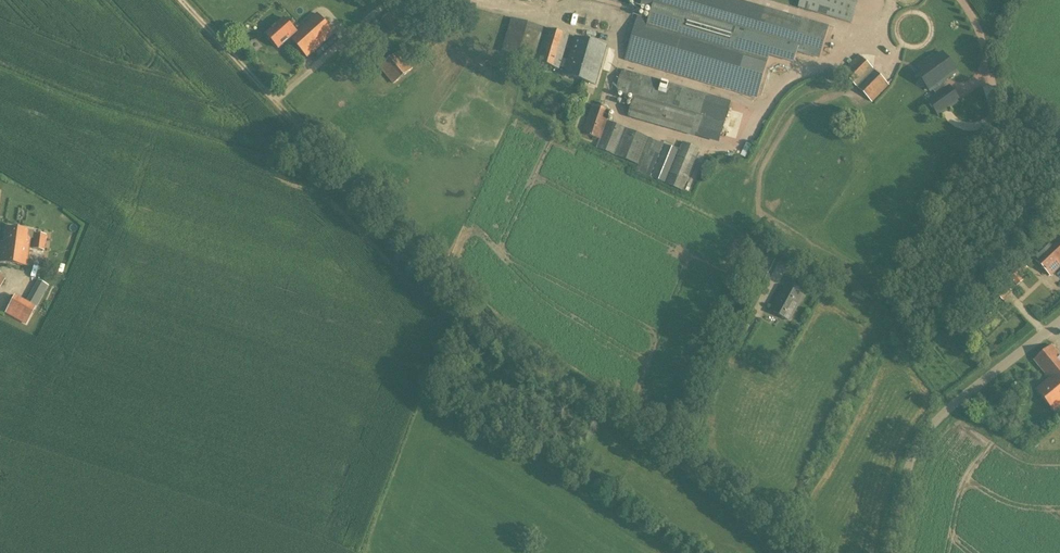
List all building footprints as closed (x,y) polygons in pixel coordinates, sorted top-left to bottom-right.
[(648,20),(637,17),(625,60),(717,86),(757,97),(769,56),(794,63),(797,51),(819,57),(828,25),(738,0),(642,0),(640,6),(651,9),(648,20)] [(799,7),(851,22),(857,0),(801,0),(799,7)] [(382,20),(392,33),(402,24),(391,12),(382,20)] [(296,32),(289,38),(308,58),(335,33),(317,13),(296,32)] [(278,48),(289,38),(296,32),(284,19),(266,35),(278,48)] [(522,58),(527,71),(532,71),(534,62),(535,62),(545,29),(512,19),(501,52),(522,58)] [(547,28),(536,62),(559,69),(570,36),(547,28)] [(575,38),(564,76),(596,85),(607,47),(575,38)] [(367,53),(393,84),(413,68),(399,51),(389,59),(377,45),(367,53)] [(952,66),(942,53),(935,58),(933,55),(925,61),(927,64),(924,66),(916,72),(930,91),(933,89),(938,95),(936,96),(936,97),(938,95),(940,98),(932,104),(930,101),(931,100),(929,101),(939,115),(959,101),(949,87),(946,89),(942,83),(956,72),(952,66)] [(889,85),(872,69),(871,68),(859,55),(842,72),(855,85),(872,102),(889,85)] [(622,69),(616,92),(634,97),(628,117),(698,138),(710,94),(622,69)] [(583,134),(601,139),(610,110),(592,105),(583,134)] [(598,149),(638,165),(649,138),(609,122),(598,149)] [(637,171),(647,176),(661,143),(651,139),(637,171)] [(651,177),(683,191),(700,149),(683,142),(679,150),(665,144),(651,177)] [(6,228),(4,243),(4,246),(19,248),(19,250),(28,251),(30,239),(32,239),(33,232),(6,228)] [(32,249),(44,251),(47,235),(34,233),(32,249)] [(1051,276),(1059,267),(1059,239),(1056,235),(1032,257),(1051,276)] [(4,243),(1,243),(0,251),(0,262),(26,266),(28,251),(19,250),(19,248),(4,246),(4,243)] [(746,274),(763,283),(779,253),(762,244),(746,274)] [(1023,262),(1006,278),(1010,284),(1013,282),(1016,286),(1024,279),(1020,275),(1028,268),(1023,262)] [(999,286),(1006,294),(1012,290),(1006,281),(999,286)] [(858,284),(852,296),(864,302),(869,290),(858,284)] [(15,295),(5,313),(26,325),(45,290),(37,285),(27,302),(15,295)] [(783,286),(771,310),(789,320),(802,296),(783,286)] [(1052,345),(1033,360),(1049,380),(1036,390),(1054,412),(1059,407),(1059,355),(1052,345)]
